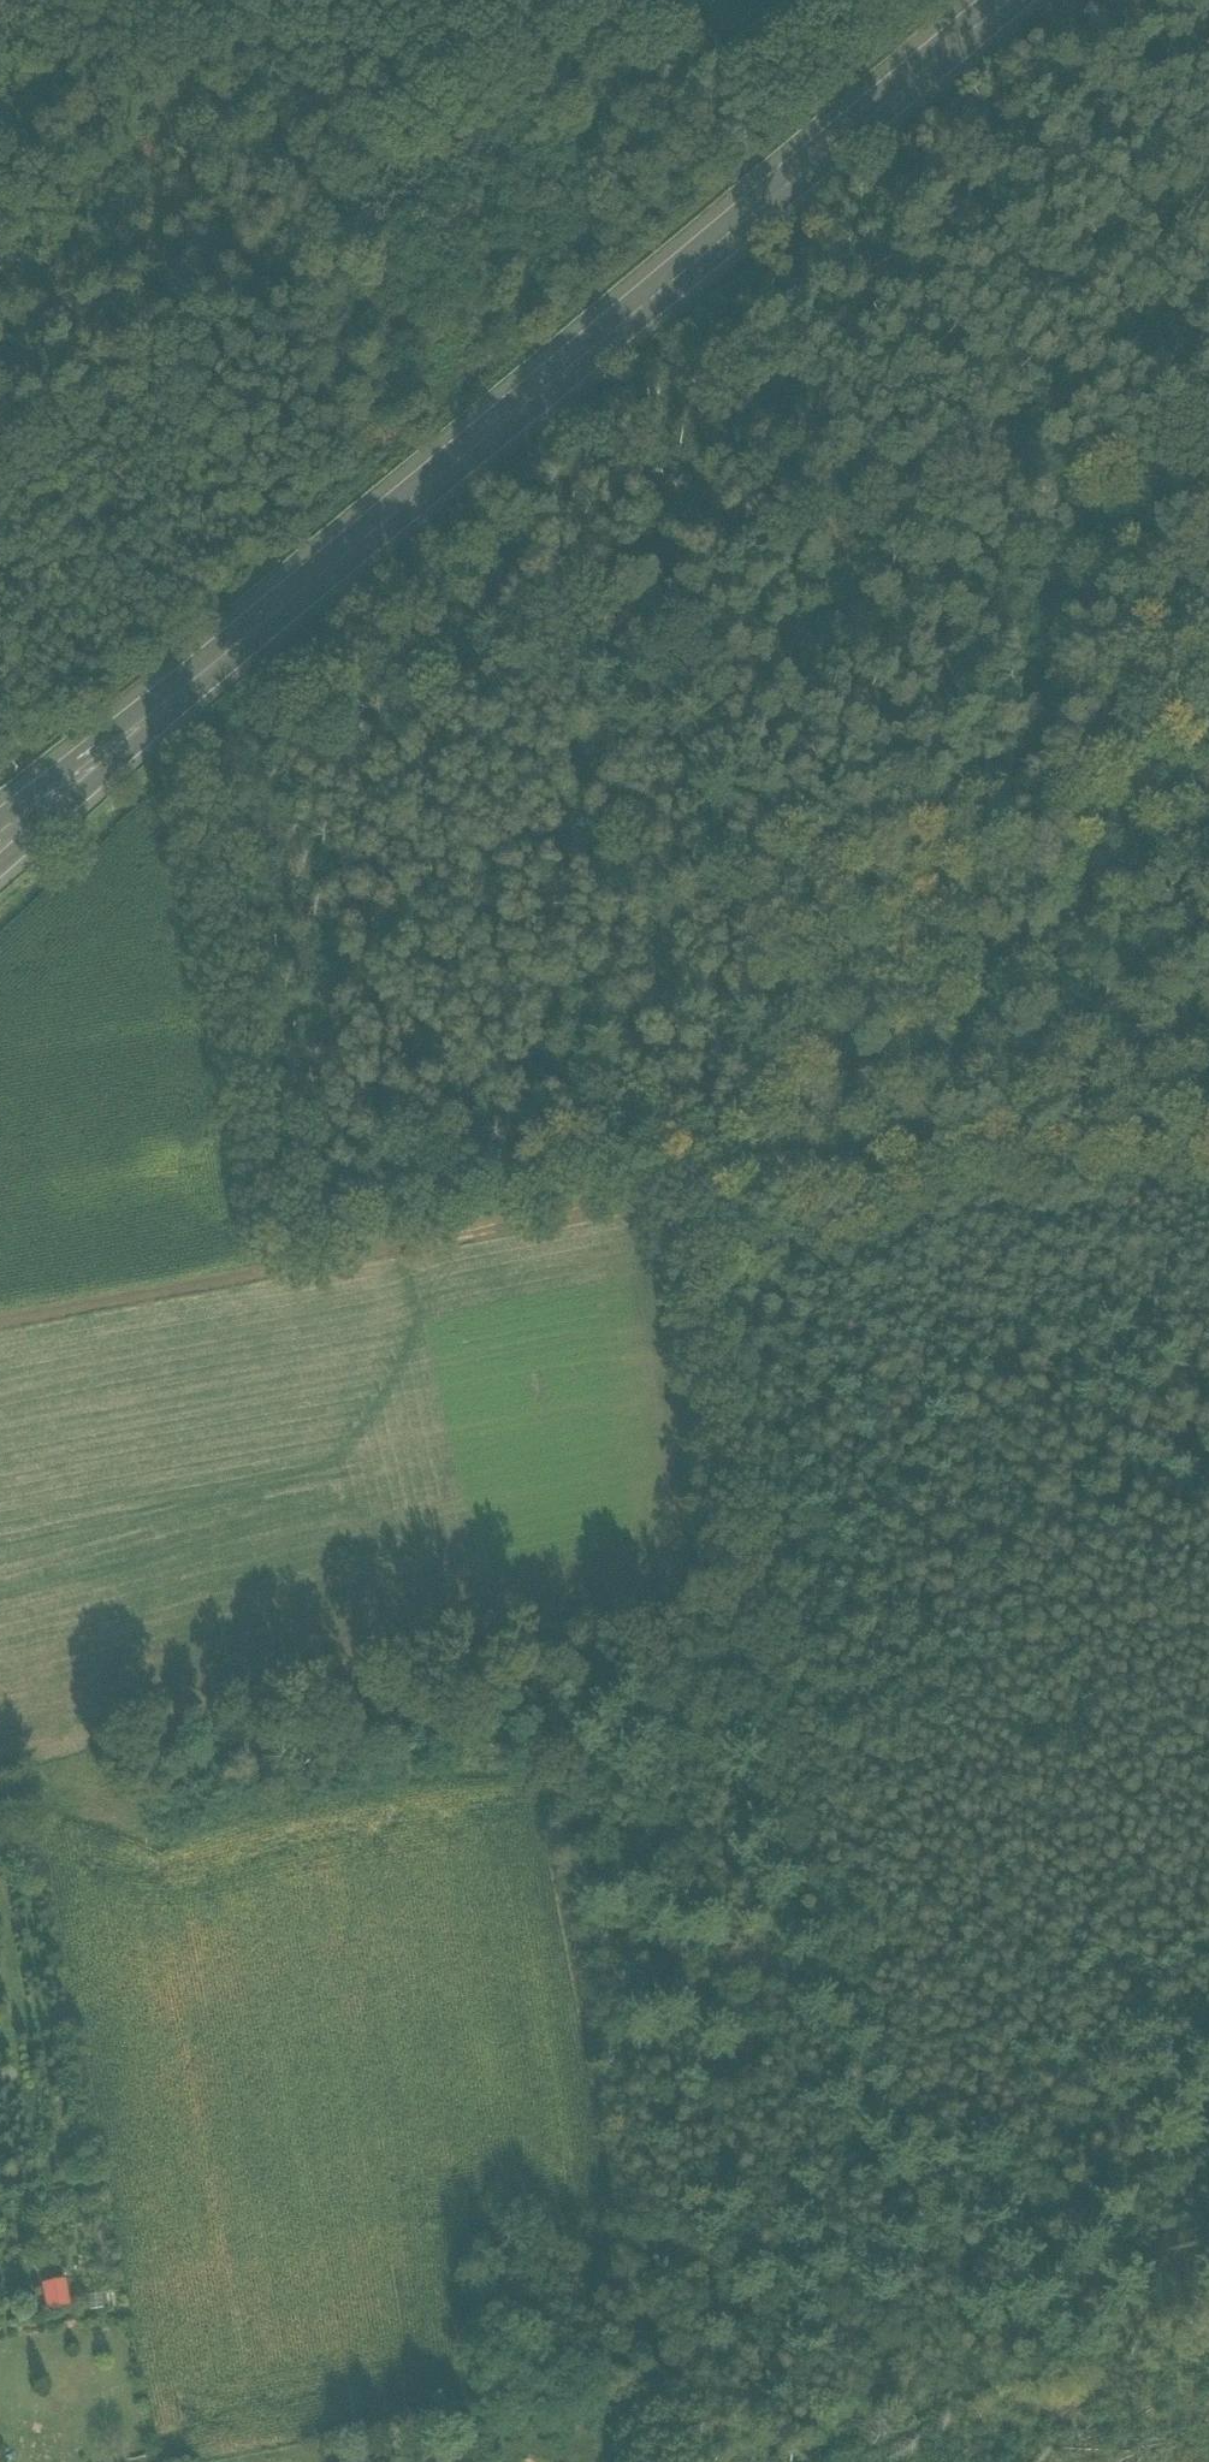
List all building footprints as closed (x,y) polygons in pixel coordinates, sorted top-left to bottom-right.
[(38,2282),(43,2309),(67,2304),(62,2277),(38,2282)]
